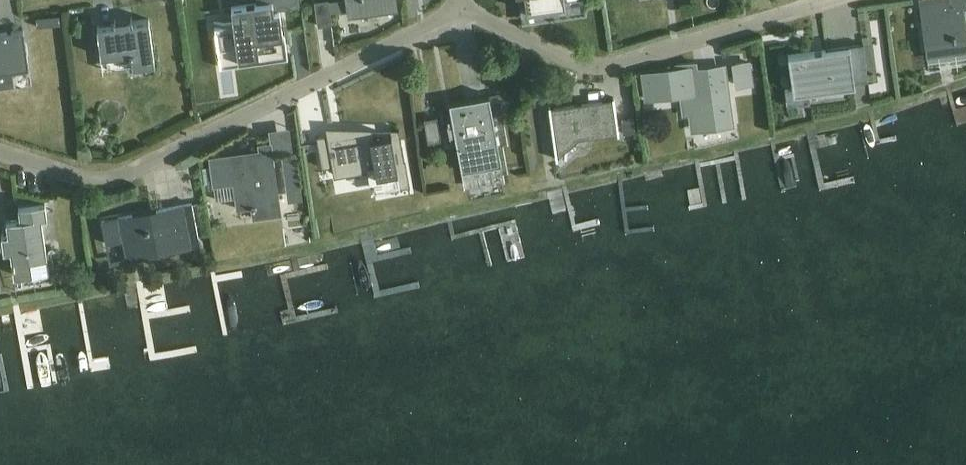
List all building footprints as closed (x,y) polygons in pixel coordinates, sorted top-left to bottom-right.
[(162,13),(173,12),(172,0),(160,0),(162,13)] [(347,9),(348,14),(396,7),(395,0),(329,0),(327,0),(314,0),(317,25),(331,23),(329,11),(347,9)] [(526,11),(565,5),(564,0),(525,0),(526,11)] [(926,55),(965,49),(965,24),(963,6),(965,5),(965,0),(918,0),(926,55)] [(271,1),(232,7),(239,58),(280,52),(279,44),(283,43),(279,17),(273,18),(271,1)] [(114,22),(96,25),(100,55),(130,51),(132,65),(154,62),(148,18),(132,20),(131,16),(114,19),(114,22)] [(222,27),(214,28),(216,39),(231,37),(230,30),(223,31),(222,27)] [(28,69),(23,29),(0,32),(0,67),(11,66),(11,71),(28,69)] [(792,84),(783,85),(786,103),(809,100),(807,88),(868,79),(863,42),(862,43),(827,47),(825,48),(825,49),(822,49),(815,50),(787,54),(792,84)] [(234,55),(218,57),(224,101),(240,99),(234,55)] [(735,60),(738,82),(752,81),(749,59),(735,60)] [(677,70),(640,75),(643,99),(680,94),(683,114),(688,114),(689,119),(713,115),(714,126),(732,123),(733,123),(726,71),(725,66),(697,70),(696,61),(676,63),(677,70)] [(449,134),(454,133),(467,201),(506,192),(488,94),(449,101),(452,121),(447,122),(449,134)] [(613,96),(548,106),(555,155),(577,136),(618,130),(613,96)] [(441,141),(437,117),(424,120),(428,143),(441,141)] [(633,117),(621,119),(623,133),(635,131),(633,117)] [(271,130),(274,151),(290,148),(287,128),(271,130)] [(341,131),(316,135),(321,167),(331,165),(333,173),(350,170),(348,161),(378,161),(379,161),(380,161),(380,162),(381,162),(382,163),(382,164),(383,165),(383,166),(386,184),(406,181),(408,191),(409,190),(398,128),(397,128),(397,129),(390,130),(390,134),(385,135),(373,137),(372,131),(341,136),(341,131)] [(245,151),(208,156),(209,166),(212,181),(212,184),(233,181),(236,207),(251,205),(252,216),(280,213),(270,141),(258,143),(260,156),(246,158),(245,151)] [(209,166),(201,167),(203,182),(212,181),(209,166)] [(204,199),(193,201),(201,238),(211,237),(204,199)] [(6,219),(7,232),(1,233),(1,237),(0,238),(0,244),(2,246),(3,250),(10,249),(13,273),(53,268),(51,251),(46,251),(41,216),(46,215),(44,201),(18,205),(20,217),(6,219)] [(125,257),(178,247),(191,244),(190,237),(198,235),(191,202),(155,209),(156,214),(133,218),(132,214),(101,220),(105,243),(122,239),(125,257)]
